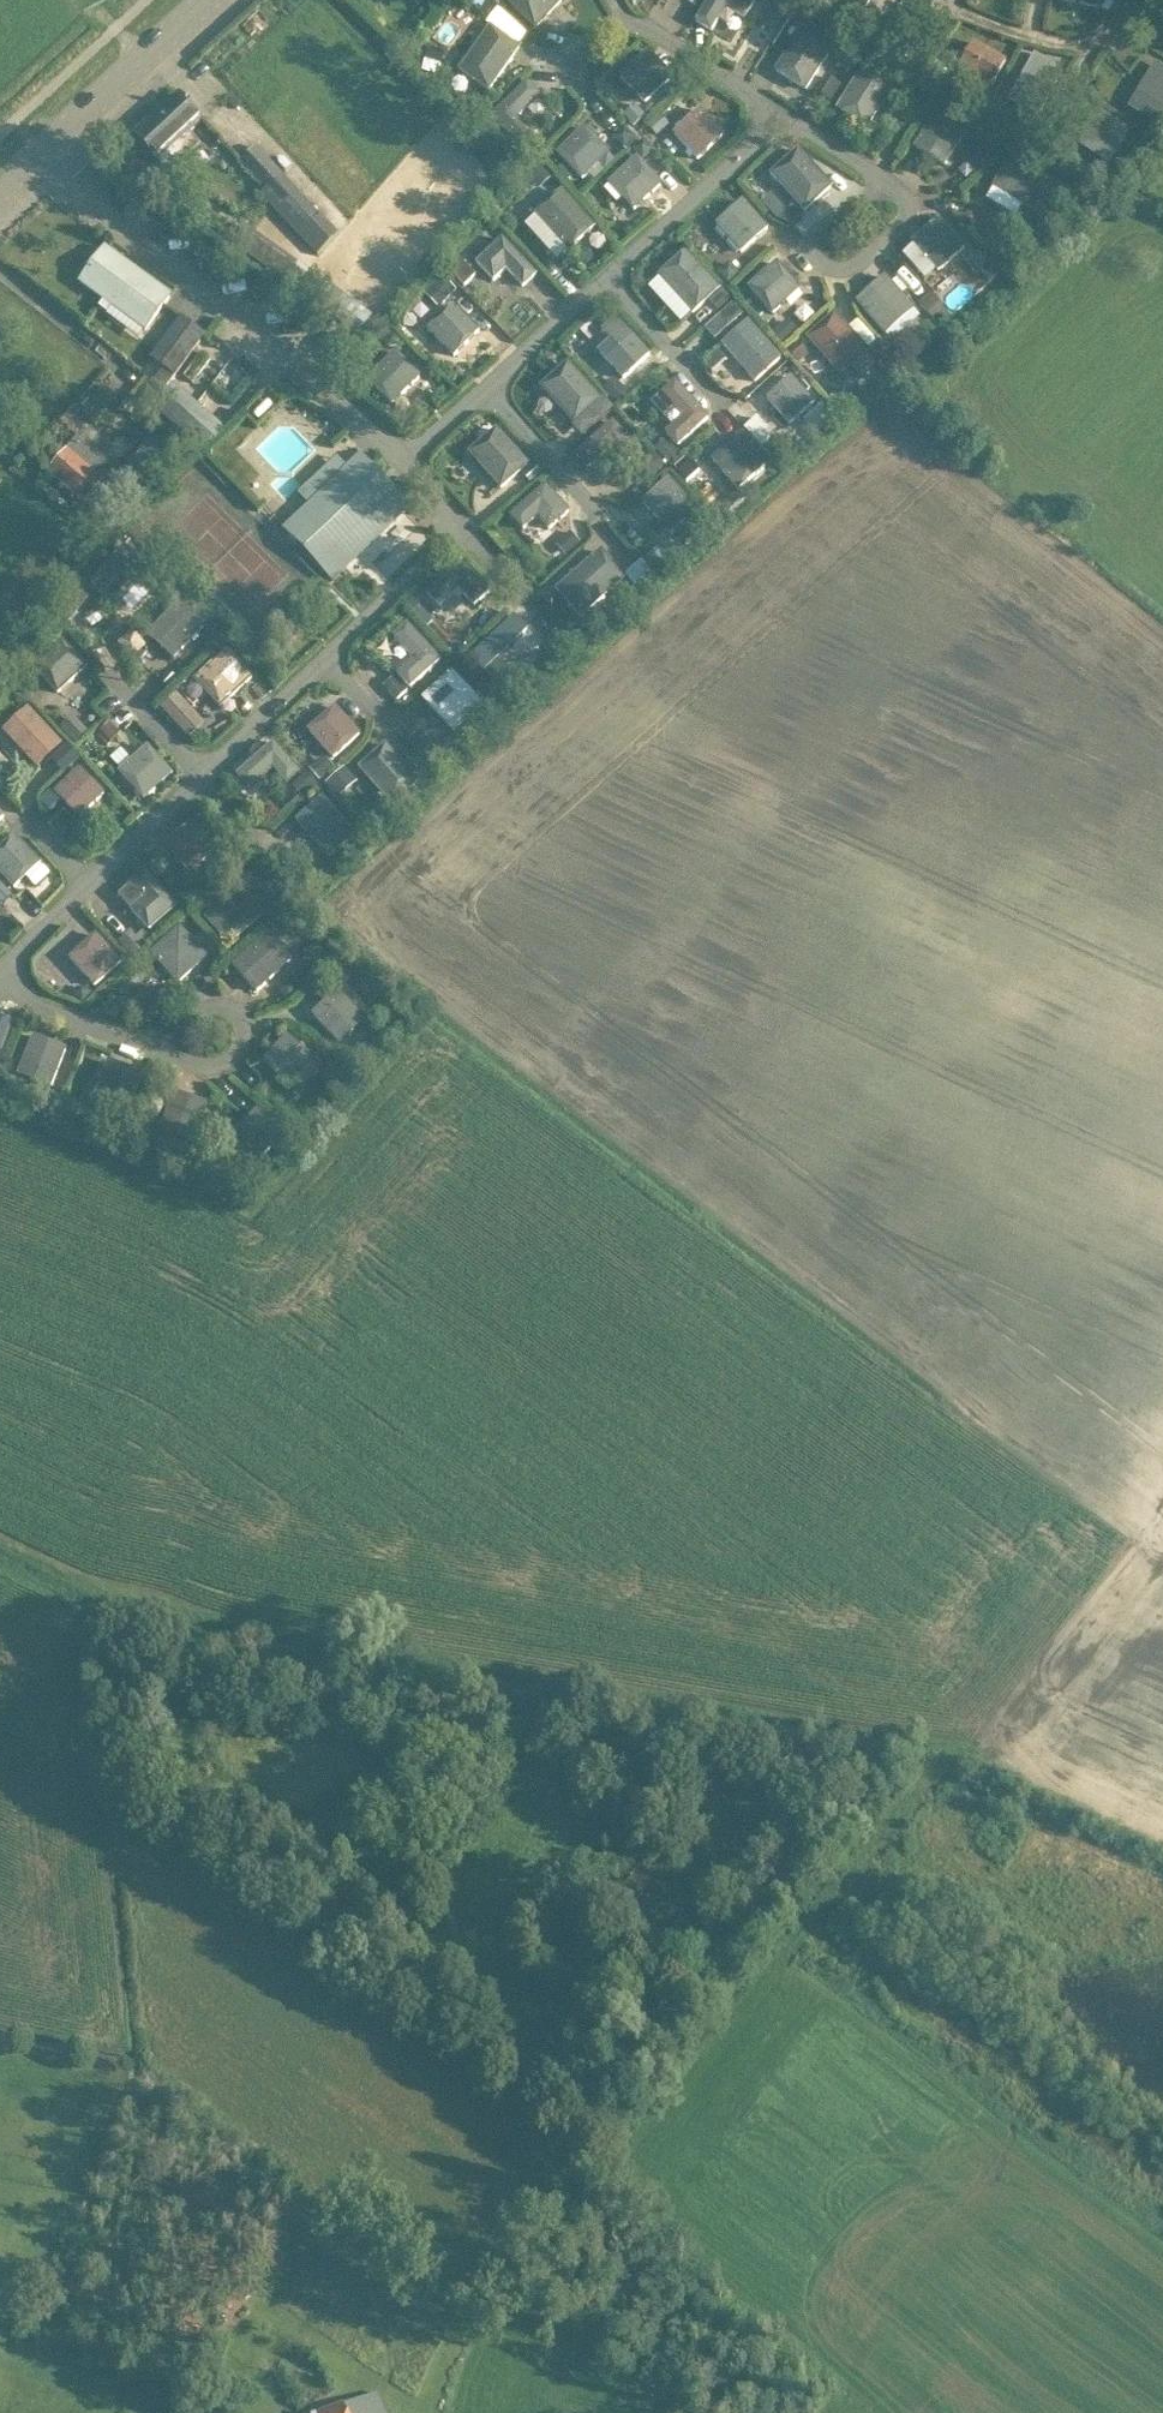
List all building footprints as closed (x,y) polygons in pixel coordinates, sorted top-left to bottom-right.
[(508,4),(535,31),(565,0),(511,0),(508,4)] [(755,0),(709,0),(695,23),(710,33),(725,8),(745,20),(756,1),(755,0)] [(774,3),(763,20),(776,28),(787,12),(789,9),(776,0),(774,3)] [(862,13),(871,0),(872,1),(873,0),(842,0),(862,13)] [(520,48),(491,28),(461,72),(489,92),(520,48)] [(807,91),(832,49),(802,31),(777,72),(807,91)] [(906,33),(898,47),(908,53),(916,40),(906,33)] [(988,86),(992,88),(1006,63),(973,44),(958,69),(969,75),(964,83),(984,94),(988,86)] [(674,79),(648,51),(619,78),(645,105),(674,79)] [(859,58),(847,51),(838,65),(850,72),(859,58)] [(1041,114),(1061,75),(1053,71),(1056,66),(1034,54),(1010,99),(1041,114)] [(896,85),(865,66),(836,111),(868,131),(896,85)] [(1139,96),(1162,110),(1162,75),(1154,70),(1139,96)] [(541,95),(527,81),(490,118),(521,149),(536,134),(519,117),(541,95)] [(461,93),(457,98),(464,105),(469,100),(461,93)] [(918,95),(910,109),(922,117),(931,104),(918,95)] [(180,96),(135,137),(170,175),(201,146),(192,136),(205,124),(180,96)] [(634,105),(624,114),(635,125),(644,117),(634,105)] [(723,136),(700,111),(675,135),(698,160),(723,136)] [(968,131),(937,111),(914,149),(945,169),(968,131)] [(657,137),(669,126),(659,116),(647,127),(657,137)] [(1111,160),(1127,135),(1100,117),(1083,143),(1111,160)] [(610,154),(585,127),(556,154),(581,181),(610,154)] [(636,141),(626,130),(615,140),(625,150),(636,141)] [(657,153),(646,139),(635,149),(645,162),(657,153)] [(990,139),(977,150),(988,163),(1001,152),(990,139)] [(240,164),(265,192),(261,195),(319,256),(342,235),(323,214),(320,216),(257,148),(240,164)] [(805,214),(834,188),(798,148),(770,175),(805,214)] [(625,155),(612,167),(617,172),(631,160),(625,155)] [(664,185),(638,156),(608,184),(634,213),(664,185)] [(994,189),(1043,220),(1063,187),(1014,157),(994,189)] [(535,161),(523,172),(539,190),(551,178),(535,161)] [(563,164),(557,170),(567,181),(574,175),(563,164)] [(537,216),(569,251),(594,228),(562,193),(537,216)] [(744,200),(715,225),(741,254),(769,229),(744,200)] [(791,228),(802,218),(790,203),(779,213),(791,228)] [(937,273),(965,249),(939,220),(911,243),(937,273)] [(297,266),(246,228),(233,246),(285,283),(285,284),(358,336),(373,316),(299,263),(297,266)] [(1014,249),(1003,236),(989,248),(1001,261),(1014,249)] [(523,288),(536,275),(503,240),(478,264),(494,282),(507,270),(523,288)] [(113,307),(145,330),(170,297),(106,250),(82,283),(105,300),(99,308),(108,314),(113,307)] [(722,290),(686,251),(658,277),(693,316),(722,290)] [(449,272),(461,285),(473,273),(462,260),(449,272)] [(991,262),(981,270),(991,281),(1001,273),(991,262)] [(801,291),(778,263),(747,288),(772,316),(801,291)] [(885,338),(916,311),(885,275),(854,303),(885,338)] [(440,279),(422,297),(436,310),(453,293),(440,279)] [(932,296),(921,305),(937,323),(948,314),(932,296)] [(735,304),(706,329),(716,340),(744,314),(735,304)] [(455,357),(480,332),(454,306),(429,331),(455,357)] [(867,352),(835,316),(809,339),(835,368),(835,370),(840,376),(843,376),(849,371),(849,368),(867,352)] [(651,357),(616,318),(601,331),(637,369),(651,357)] [(145,389),(139,397),(154,407),(160,398),(176,376),(190,356),(205,337),(181,319),(167,339),(152,359),(161,366),(145,389)] [(798,332),(787,320),(773,333),(783,345),(798,332)] [(755,384),(782,359),(748,321),(721,345),(755,384)] [(394,331),(384,341),(391,347),(398,348),(404,341),(394,331)] [(885,349),(872,361),(887,379),(900,366),(885,349)] [(367,381),(392,406),(421,377),(396,351),(367,381)] [(549,396),(575,424),(601,401),(568,365),(550,381),(548,382),(542,387),(542,389),(547,396),(549,396)] [(790,426),(816,404),(791,376),(766,398),(790,426)] [(615,378),(603,390),(616,404),(628,392),(615,378)] [(661,394),(651,403),(666,419),(676,411),(682,418),(665,434),(677,448),(709,419),(676,381),(661,394)] [(182,392),(161,417),(207,455),(228,430),(182,392)] [(608,399),(590,415),(598,424),(616,408),(608,399)] [(817,434),(835,417),(823,404),(805,420),(817,434)] [(776,439),(758,419),(745,431),(763,451),(776,439)] [(642,452),(614,421),(575,456),(588,471),(610,451),(625,467),(642,452)] [(478,462),(502,489),(528,466),(497,431),(479,447),(476,448),(470,453),(470,456),(475,462),(478,462)] [(80,435),(47,474),(102,521),(169,448),(154,435),(123,470),(80,435)] [(656,448),(669,462),(680,452),(667,438),(656,448)] [(713,462),(739,490),(765,467),(739,438),(713,462)] [(362,458),(282,534),(332,586),(411,509),(362,458)] [(662,470),(652,458),(636,471),(647,483),(662,470)] [(669,535),(697,512),(670,478),(642,502),(669,535)] [(570,513),(546,485),(510,517),(523,532),(538,519),(549,531),(570,513)] [(582,543),(572,532),(556,545),(566,557),(582,543)] [(151,572),(125,548),(92,584),(117,607),(151,572)] [(627,579),(601,550),(555,591),(581,620),(627,579)] [(491,592),(462,560),(426,594),(440,609),(460,590),(475,607),(491,592)] [(636,579),(643,588),(654,578),(646,570),(636,579)] [(206,627),(179,602),(147,636),(174,662),(206,627)] [(515,617),(470,659),(484,674),(528,632),(515,617)] [(443,661),(409,622),(392,637),(413,659),(396,674),(410,690),(443,661)] [(88,670),(62,640),(32,667),(58,696),(88,670)] [(228,701),(245,685),(262,701),(276,687),(258,670),(251,676),(228,652),(196,682),(214,700),(214,702),(220,709),(222,709),(228,703),(228,701)] [(484,706),(453,671),(423,699),(453,734),(484,706)] [(334,761),(362,736),(335,707),(308,732),(334,761)] [(37,771),(64,746),(29,708),(2,733),(37,771)] [(109,745),(120,736),(110,724),(99,734),(103,739),(102,740),(106,745),(108,744),(109,745)] [(301,775),(274,743),(236,776),(249,791),(274,771),(287,786),(301,775)] [(393,807),(421,782),(387,744),(359,769),(393,807)] [(174,775),(148,746),(118,773),(144,802),(174,775)] [(70,748),(58,759),(69,770),(80,759),(70,748)] [(106,795),(81,768),(54,794),(80,820),(106,795)] [(50,795),(41,804),(50,814),(59,805),(50,795)] [(330,858),(356,835),(324,798),(298,822),(330,858)] [(221,848),(195,819),(165,846),(191,876),(221,848)] [(42,865),(16,837),(0,851),(0,874),(15,890),(42,865)] [(178,908),(146,871),(130,884),(143,900),(131,911),(149,932),(178,908)] [(298,897),(288,886),(276,897),(285,908),(298,897)] [(239,912),(228,899),(204,919),(230,948),(266,916),(253,900),(239,912)] [(206,958),(180,930),(152,955),(178,984),(206,958)] [(123,964),(97,934),(69,959),(95,988),(123,964)] [(293,962),(269,935),(232,967),(256,994),(293,962)] [(314,1016),(340,1044),(366,1021),(339,992),(314,1016)] [(0,1017),(0,1061),(15,1023),(0,1017)] [(68,1050),(34,1036),(19,1075),(52,1090),(68,1050)] [(264,1063),(290,1086),(313,1060),(288,1037),(264,1063)] [(145,1075),(108,1061),(92,1105),(129,1119),(145,1075)] [(160,1132),(195,1145),(210,1105),(175,1092),(160,1132)] [(237,1136),(263,1158),(284,1134),(258,1112),(237,1136)] [(152,1126),(136,1120),(131,1133),(147,1139),(152,1126)] [(378,2393),(345,2407),(344,2404),(321,2412),(386,2412),(378,2393)]
